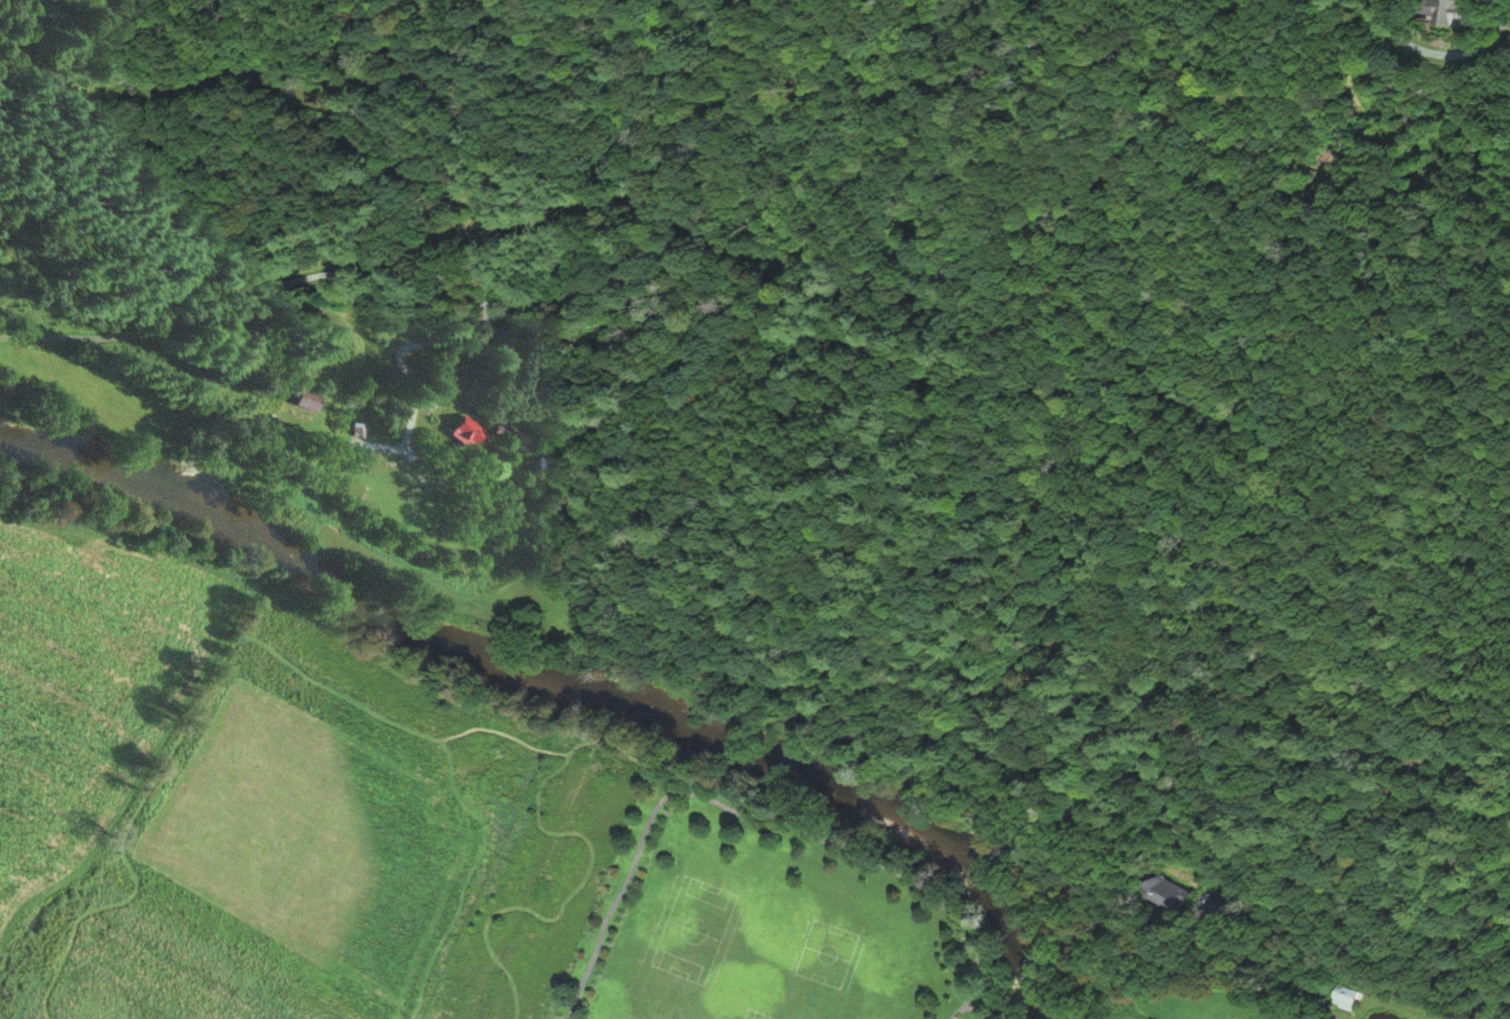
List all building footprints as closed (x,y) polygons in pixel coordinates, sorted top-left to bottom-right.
[(1425,25),(1468,25),(1468,0),(1425,0),(1425,25)] [(288,415),(312,422),(321,391),(297,384),(288,415)] [(468,452),(484,436),(466,417),(450,433),(468,452)] [(351,438),(364,438),(364,423),(351,423),(351,438)] [(494,437),(510,440),(511,431),(495,429),(494,437)] [(546,473),(551,463),(540,457),(534,467),(546,473)] [(564,504),(578,513),(585,501),(572,492),(564,504)] [(1228,907),(1216,907),(1216,901),(1207,901),(1207,914),(1228,914),(1228,907)] [(1329,1009),(1351,1010),(1352,991),(1330,990),(1329,1009)]
